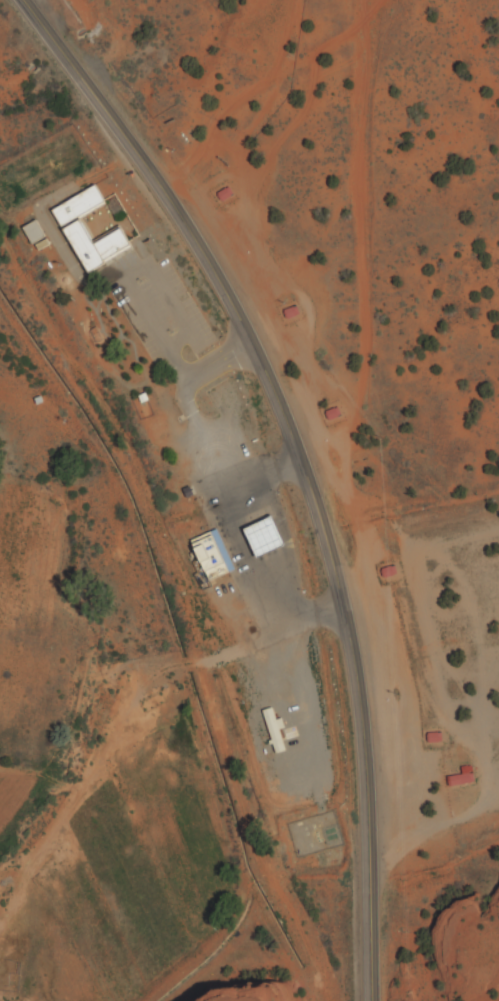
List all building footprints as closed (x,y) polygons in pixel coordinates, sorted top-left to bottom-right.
[(116,223),(126,240),(99,255),(102,260),(84,270),(47,205),(90,180),(99,196),(74,211),(90,238),(116,223)] [(213,190),(225,184),(230,192),(217,199),(213,190)] [(35,243),(47,236),(39,222),(27,229),(35,243)] [(279,308),(292,302),(296,312),(283,317),(279,308)] [(289,320),(300,316),(296,308),(285,312),(289,320)] [(319,410),(323,419),(336,413),(332,404),(319,410)] [(330,422),(341,416),(337,408),(326,414),(330,422)] [(247,531),(260,559),(289,546),(276,518),(247,531)] [(185,536),(205,527),(224,568),(204,577),(185,536)] [(377,567),(389,564),(391,573),(379,576),(377,567)] [(392,577),(391,570),(383,571),(384,578),(392,577)] [(281,720),(279,720),(275,708),(264,712),(277,755),(290,751),(281,720)] [(423,733),(436,732),(437,746),(430,747),(430,741),(424,741),(423,733)] [(450,787),(472,784),(471,775),(449,777),(450,787)]
